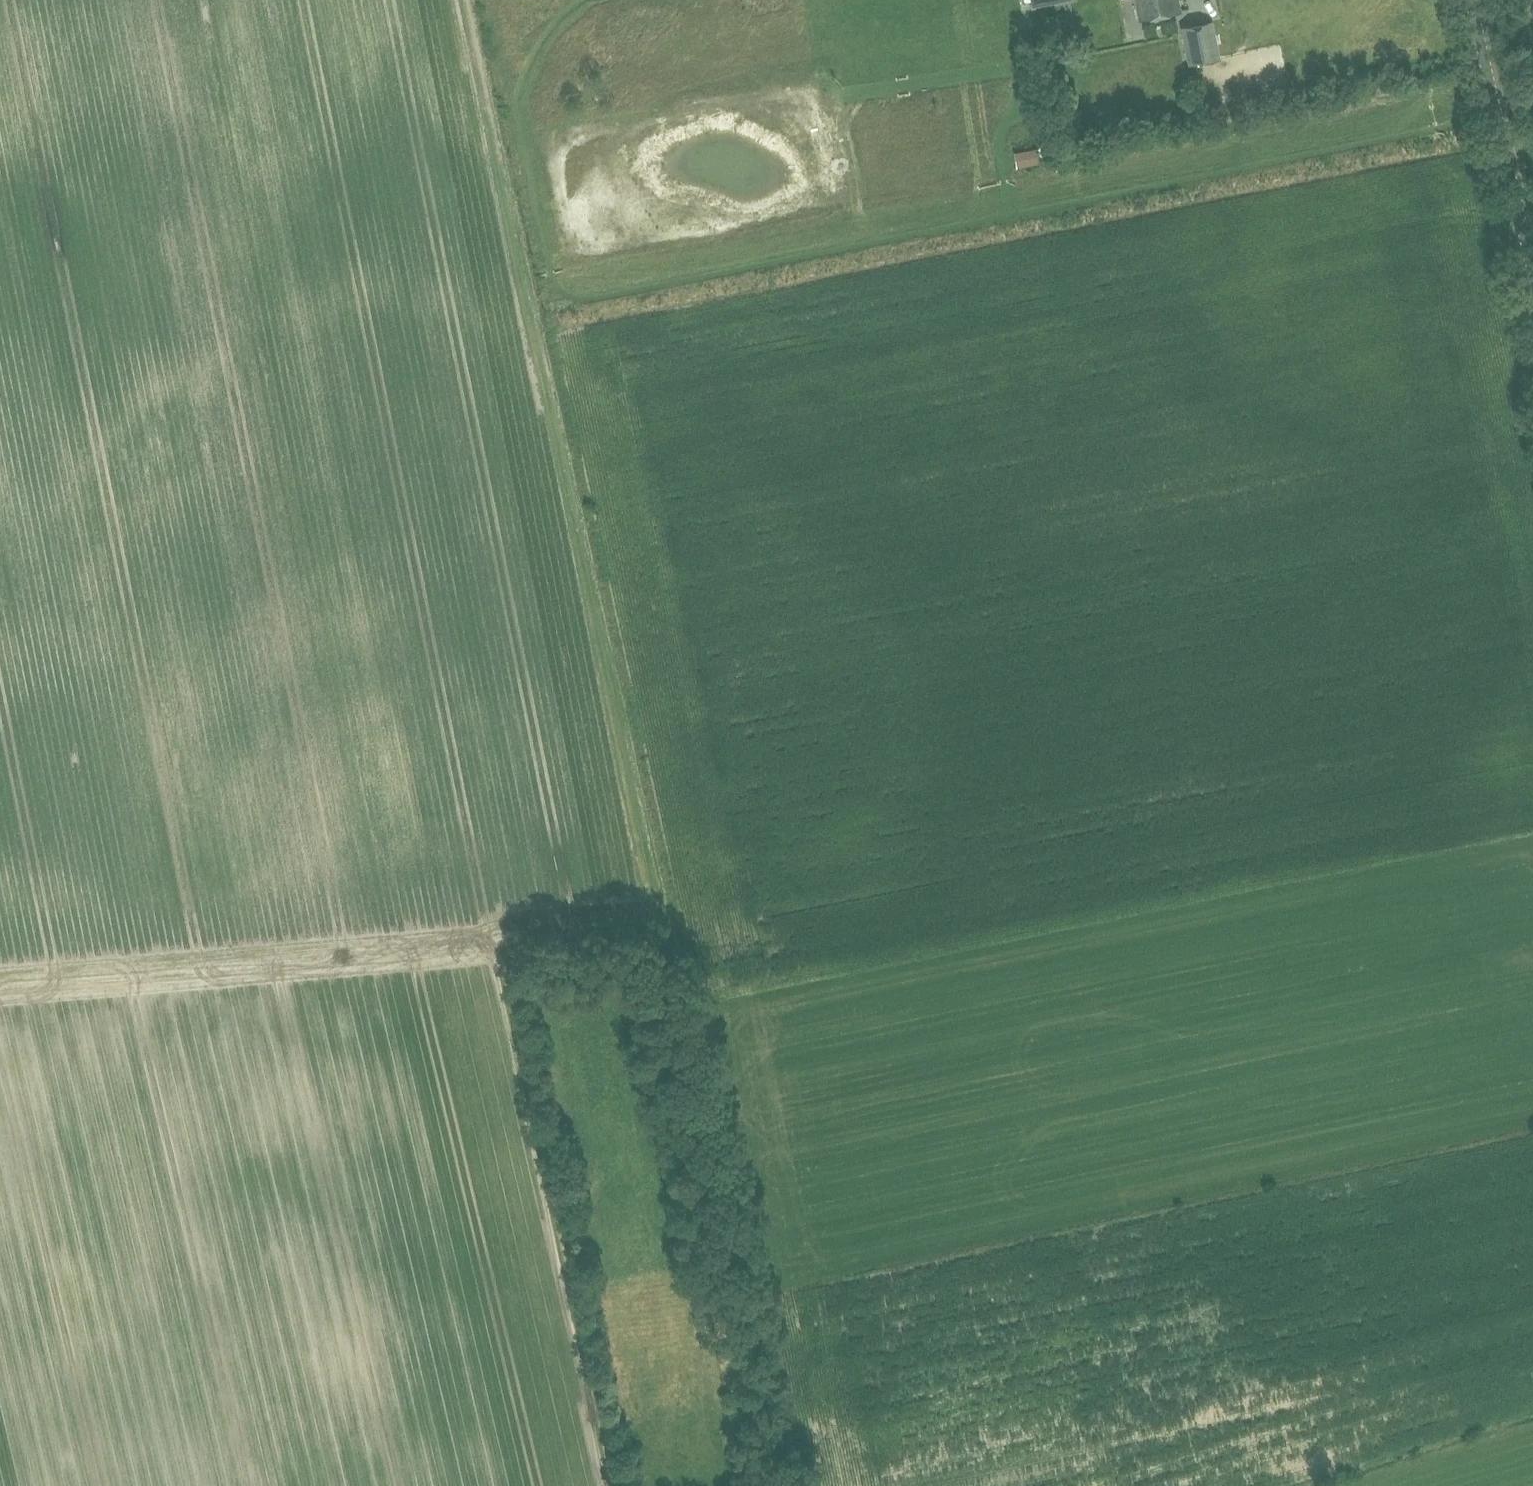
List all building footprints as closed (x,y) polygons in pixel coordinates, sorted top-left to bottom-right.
[(1181,11),(1179,0),(1136,0),(1140,19),(1181,11)] [(1190,64),(1220,58),(1213,21),(1183,27),(1190,64)]
